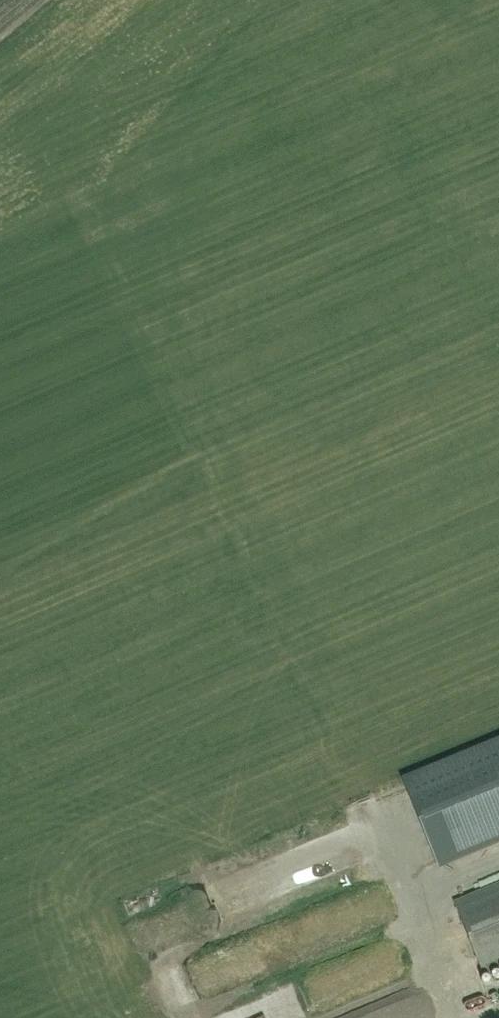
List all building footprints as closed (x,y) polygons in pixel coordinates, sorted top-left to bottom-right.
[(407,784),(440,866),(498,841),(498,746),(407,784)] [(454,903),(485,979),(498,973),(498,884),(454,903)]
